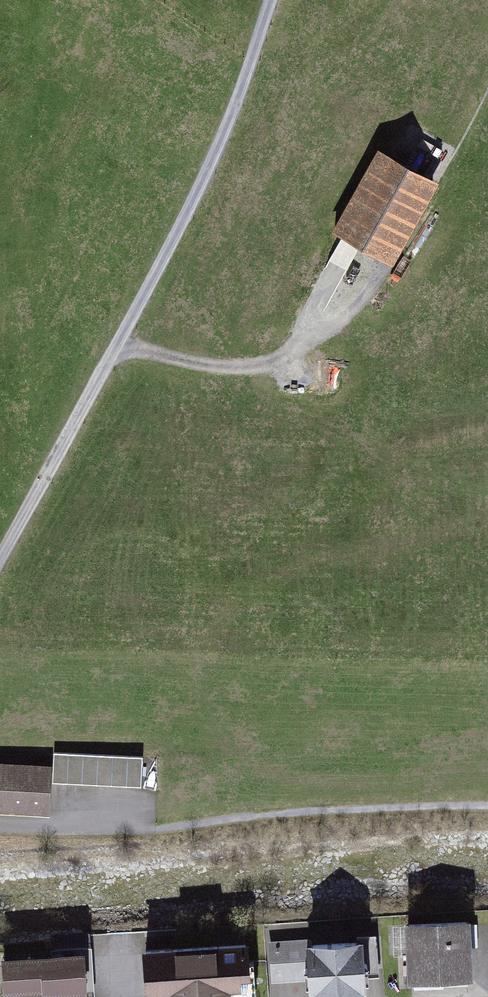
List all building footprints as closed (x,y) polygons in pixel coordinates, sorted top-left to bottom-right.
[(446,179),(383,148),(337,242),(399,273),(446,179)] [(146,759),(57,756),(56,787),(145,791),(146,759)] [(54,817),(55,767),(0,766),(0,816),(54,817)] [(477,916),(410,919),(413,979),(480,975),(477,916)] [(269,942),(273,986),(316,982),(318,996),(328,996),(376,992),(374,976),(384,975),(380,932),(269,942)] [(256,940),(146,949),(150,996),(260,988),(256,940)] [(6,957),(8,996),(31,996),(93,993),(91,951),(6,957)]
